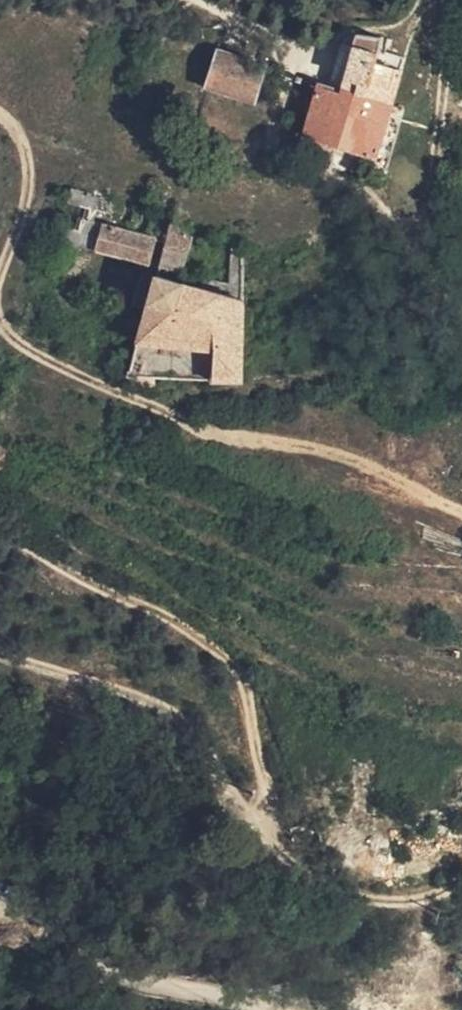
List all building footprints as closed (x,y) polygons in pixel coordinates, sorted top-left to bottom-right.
[(392,113),(405,65),(377,59),(380,42),(356,39),(343,46),(328,98),(392,113)] [(260,103),(269,71),(225,61),(216,93),(260,103)] [(306,142),(378,166),(392,113),(328,98),(319,95),(306,142)] [(162,214),(169,216),(175,195),(167,194),(162,214)] [(106,236),(103,249),(155,267),(160,249),(163,238),(165,229),(156,225),(151,241),(90,219),(87,229),(106,236)] [(163,238),(160,249),(167,252),(163,268),(195,280),(208,242),(177,223),(170,242),(163,238)] [(147,311),(127,380),(137,380),(137,396),(169,397),(172,382),(241,380),(248,261),(248,253),(236,250),(228,285),(209,279),(205,291),(159,278),(150,303),(145,301),(150,275),(142,273),(134,306),(147,311)]
